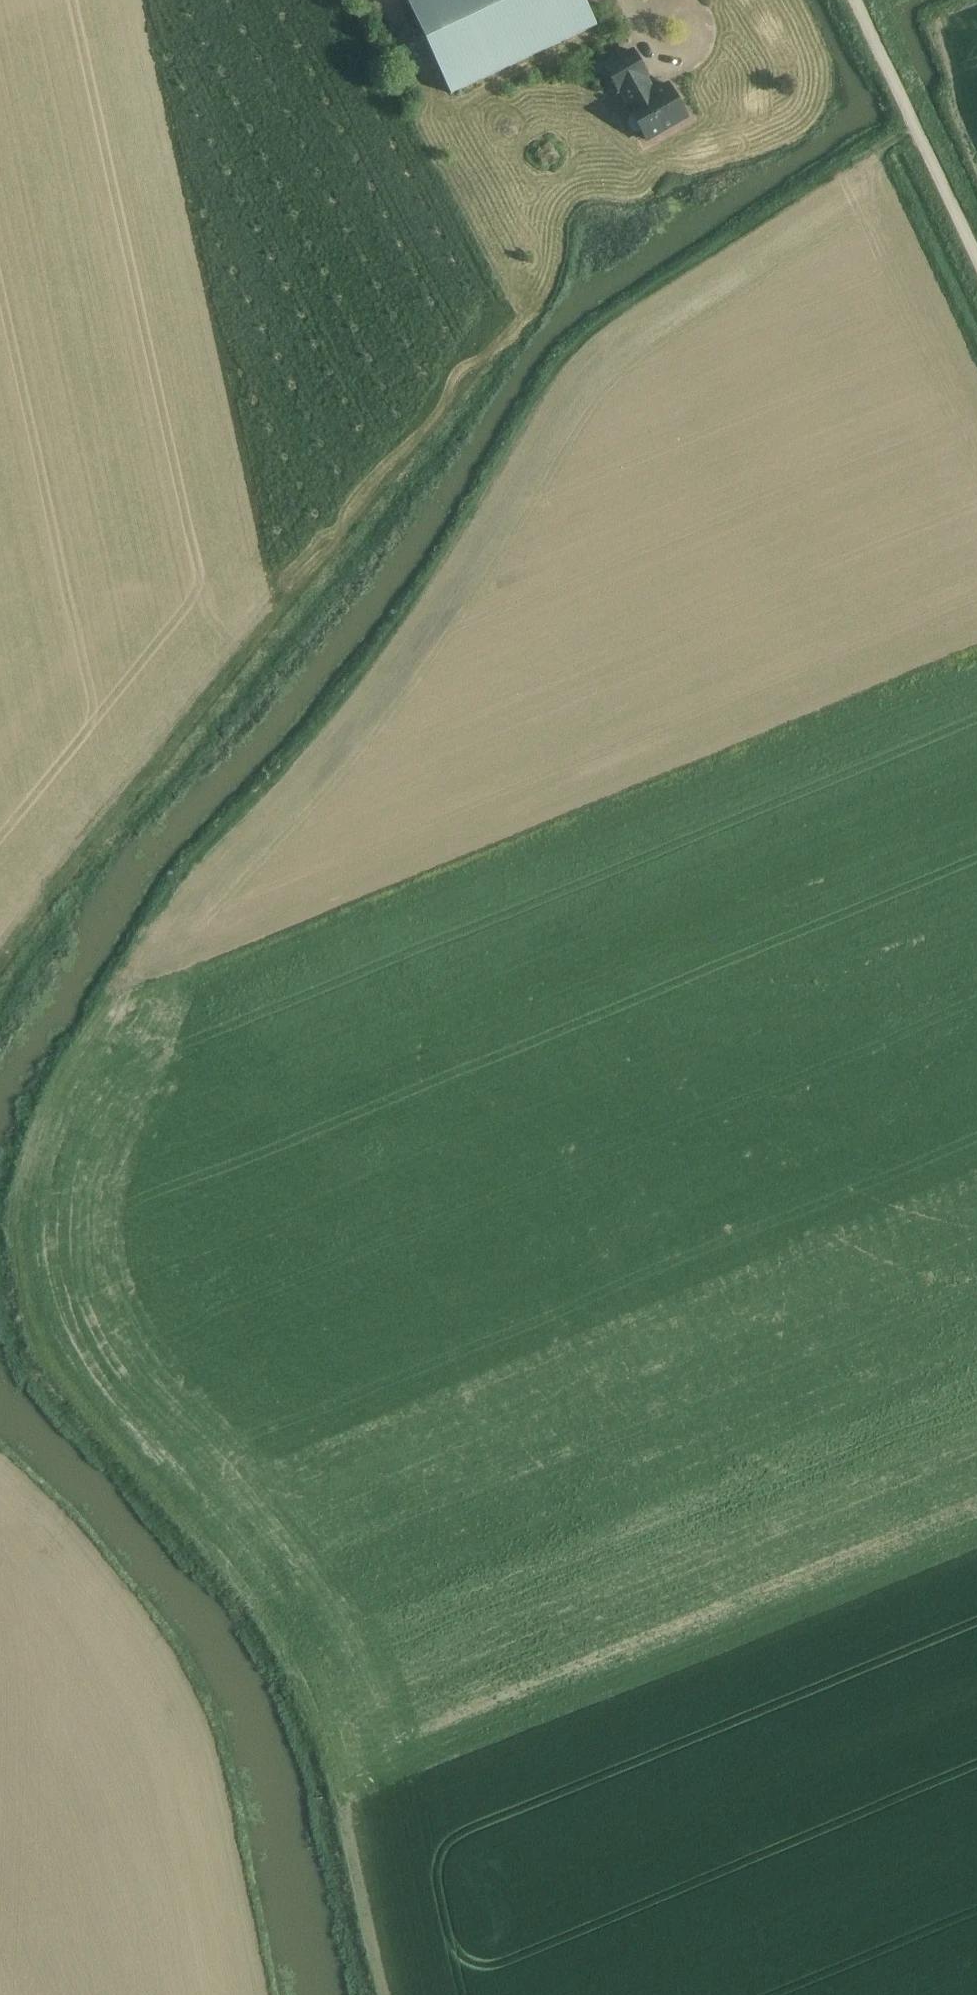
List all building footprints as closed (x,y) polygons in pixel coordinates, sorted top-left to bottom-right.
[(450,95),(596,26),(584,0),(412,0),(407,3),(450,95)] [(604,67),(628,107),(632,115),(630,116),(629,118),(628,119),(628,121),(628,122),(628,124),(628,126),(629,127),(630,129),(631,130),(632,131),(634,132),(636,132),(638,132),(640,131),(641,131),(646,140),(686,118),(668,84),(653,93),(644,77),(646,75),(632,51),(604,67)]
